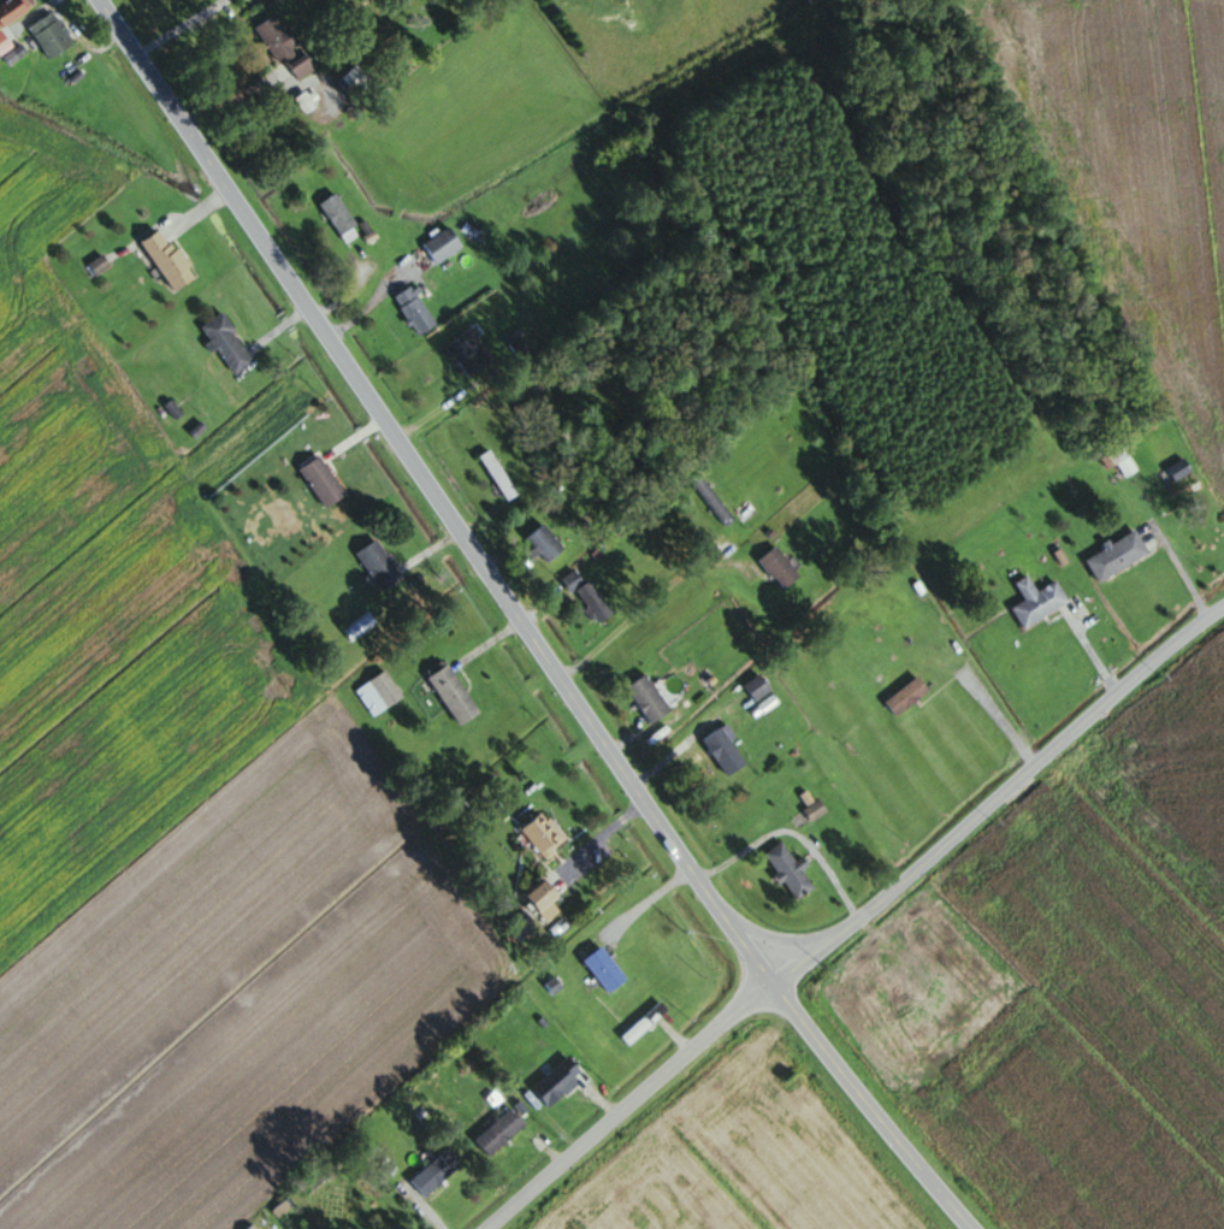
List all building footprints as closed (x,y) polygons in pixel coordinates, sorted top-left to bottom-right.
[(25,0),(10,0),(0,7),(0,31),(32,9),(25,0)] [(51,61),(75,44),(51,12),(28,29),(51,61)] [(276,65),(285,60),(297,80),(314,70),(280,12),(255,28),(276,65)] [(3,57),(9,66),(27,54),(21,45),(3,57)] [(342,238),(359,227),(335,194),(319,205),(342,238)] [(463,248),(449,227),(421,246),(435,267),(463,248)] [(143,242),(174,292),(196,279),(165,228),(143,242)] [(392,299),(420,337),(438,324),(410,286),(392,299)] [(232,376),(254,364),(224,313),(202,326),(211,341),(212,340),(232,376)] [(494,359),(469,328),(445,348),(470,379),(494,359)] [(1111,454),(1124,477),(1135,471),(1123,448),(1111,454)] [(519,494),(490,450),(478,457),(507,503),(519,494)] [(299,470),(326,510),(347,496),(320,456),(299,470)] [(1177,480),(1192,471),(1185,459),(1170,468),(1177,480)] [(736,519),(700,478),(688,489),(724,529),(736,519)] [(526,539),(548,565),(565,549),(543,524),(526,539)] [(1086,562),(1100,585),(1150,553),(1135,530),(1086,562)] [(382,592),(403,579),(377,540),(357,554),(382,592)] [(801,577),(776,547),(758,561),(783,591),(801,577)] [(563,579),(596,627),(614,615),(591,581),(586,585),(575,570),(563,579)] [(1057,582),(1038,593),(1029,577),(1015,584),(1025,603),(1012,610),(1024,630),(1069,604),(1057,582)] [(377,624),(368,612),(342,631),(351,643),(377,624)] [(479,717),(450,663),(429,674),(458,728),(479,717)] [(355,692),(373,719),(403,698),(385,672),(355,692)] [(743,687),(756,703),(772,690),(759,674),(743,687)] [(672,711),(647,675),(626,690),(651,726),(672,711)] [(931,693),(919,677),(884,702),(896,718),(931,693)] [(702,741),(728,778),(749,763),(724,726),(702,741)] [(812,821),(826,811),(819,801),(805,811),(812,821)] [(520,832),(546,860),(569,839),(543,811),(520,832)] [(765,854),(793,901),(816,887),(800,860),(795,863),(783,843),(765,854)] [(554,911),(550,907),(561,896),(543,878),(524,897),(547,918),(554,911)] [(584,962),(611,994),(629,980),(602,947),(584,962)] [(621,1038),(631,1047),(668,1010),(658,1000),(621,1038)] [(571,1067),(564,1059),(532,1091),(540,1099),(571,1067)] [(476,1137),(490,1155),(527,1128),(513,1109),(476,1137)] [(462,1166),(446,1149),(410,1182),(427,1199),(462,1166)]
